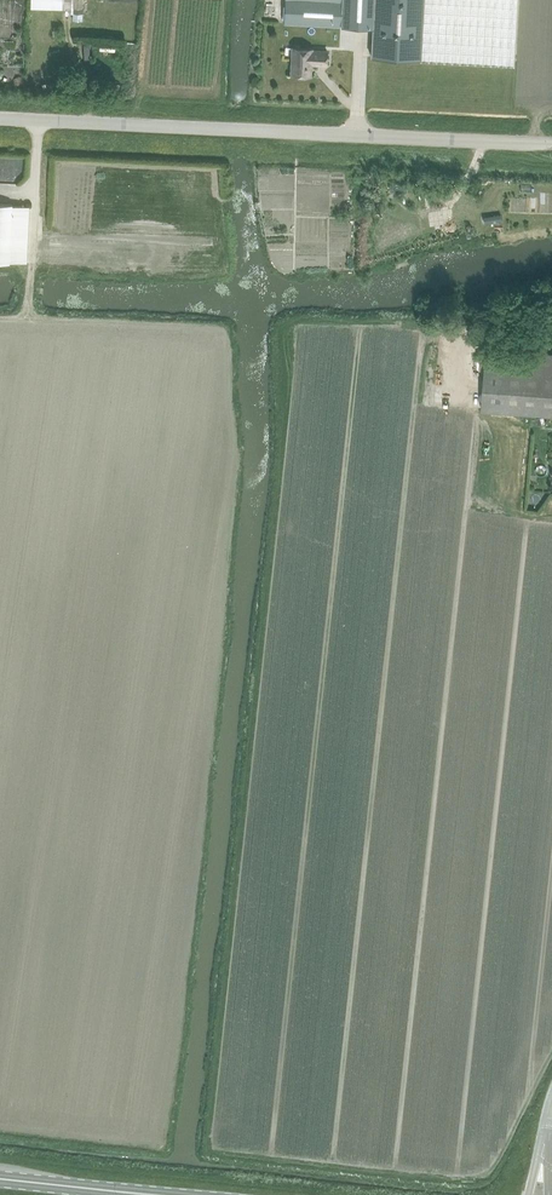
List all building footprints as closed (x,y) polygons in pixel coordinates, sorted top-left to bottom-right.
[(284,22),(342,26),(343,0),(285,0),(284,22)] [(423,0),(343,0),(342,26),(373,27),(371,56),(420,59),(423,0)] [(420,59),(514,64),(518,0),(423,0),(420,59)] [(291,74),(311,75),(311,64),(326,65),(327,51),(312,50),(312,48),(293,47),(291,74)] [(9,262),(9,261),(26,262),(29,206),(12,205),(12,204),(0,203),(0,262),(9,262)] [(489,349),(488,366),(485,365),(482,409),(551,414),(551,353),(489,349)]
